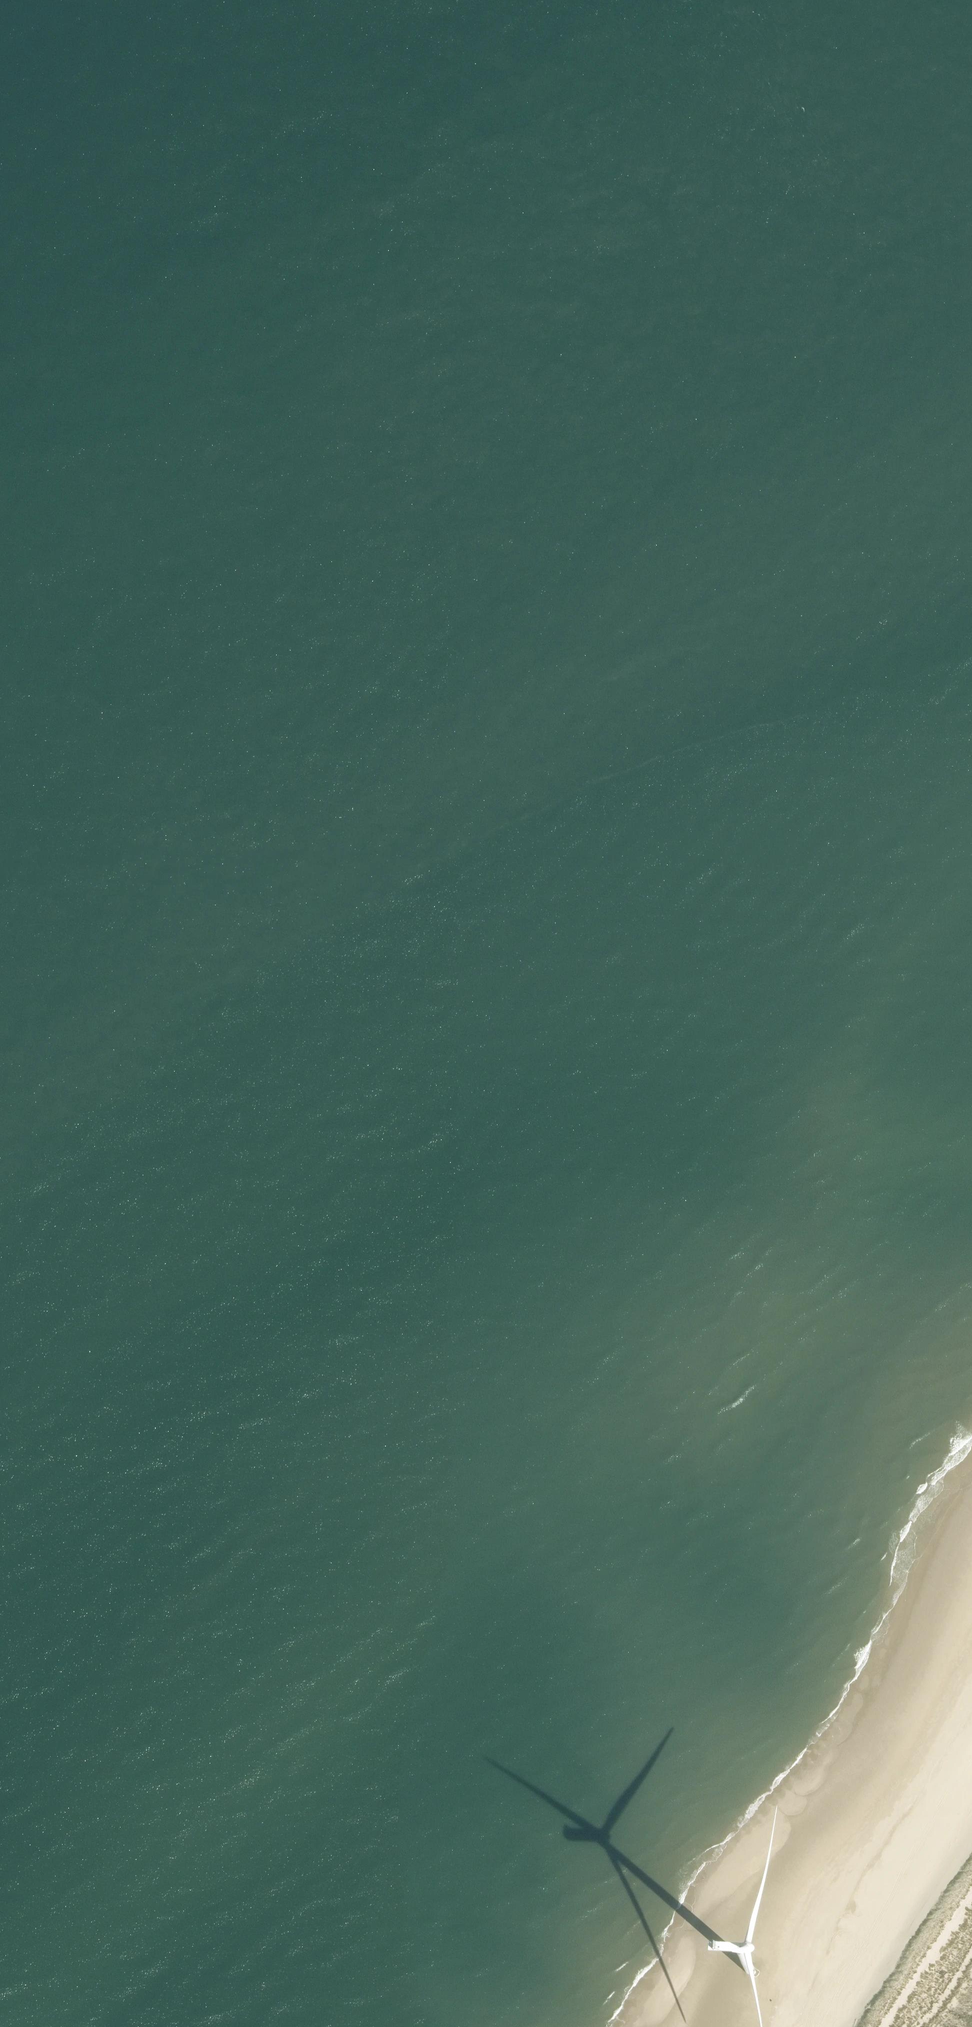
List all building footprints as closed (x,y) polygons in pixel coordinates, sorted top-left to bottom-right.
[(726,1976),(726,1977),(726,1978),(726,1979),(726,1980),(726,1981),(727,1982),(727,1983),(727,1984),(728,1985),(728,1986),(729,1986),(729,1987),(730,1988),(731,1989),(732,1990),(733,1990),(733,1991),(734,1991),(735,1992),(736,1992),(737,1993),(738,1993),(739,1993),(740,1993),(740,1994),(741,1994),(742,1994),(743,1994),(744,1994),(745,1994),(746,1993),(747,1993),(748,1993),(749,1993),(749,1992),(750,1992),(751,1992),(751,1991),(752,1991),(753,1990),(754,1990),(754,1989),(755,1989),(755,1988),(756,1988),(756,1987),(757,1987),(757,1986),(757,1985),(758,1985),(758,1984),(759,1983),(759,1982),(759,1981),(759,1980),(760,1979),(760,1978),(760,1977),(760,1976),(760,1975),(760,1974),(759,1974),(759,1973),(759,1972),(759,1971),(759,1970),(758,1970),(758,1969),(757,1968),(757,1967),(756,1966),(755,1965),(755,1964),(754,1964),(753,1963),(752,1963),(752,1962),(751,1962),(750,1961),(749,1961),(748,1961),(747,1960),(746,1960),(745,1960),(744,1960),(743,1960),(742,1960),(741,1960),(740,1960),(739,1960),(738,1960),(737,1961),(736,1961),(735,1961),(735,1962),(734,1962),(733,1963),(732,1963),(732,1964),(731,1964),(731,1965),(730,1965),(730,1966),(729,1966),(729,1967),(728,1968),(728,1969),(727,1969),(727,1970),(727,1971),(726,1972),(726,1973),(726,1974),(726,1975),(726,1976)]
